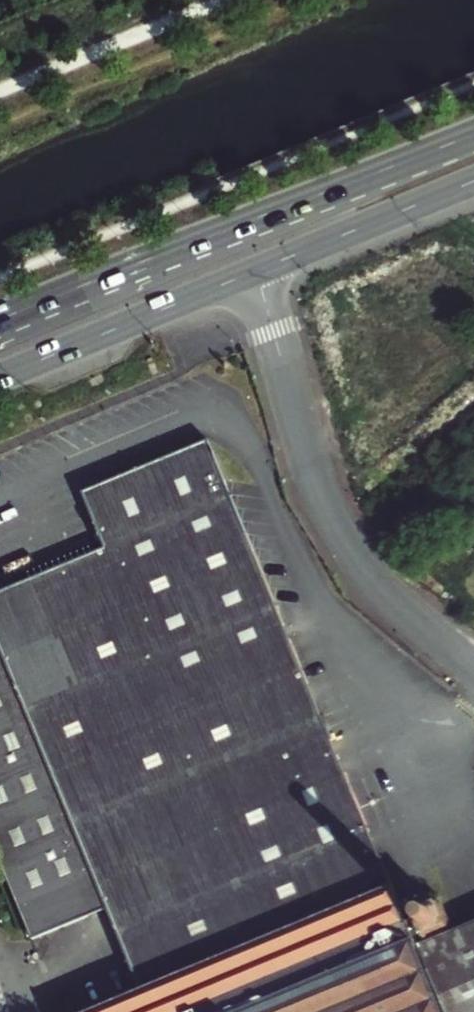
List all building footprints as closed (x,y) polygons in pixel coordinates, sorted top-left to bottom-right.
[(0,591),(0,862),(32,937),(106,906),(140,987),(81,1011),(441,1011),(414,947),(413,944),(416,942),(384,860),(207,441),(81,493),(104,549),(0,591)] [(450,927),(438,895),(404,909),(417,941),(450,927)] [(414,947),(441,1011),(473,1011),(473,923),(414,947)]
